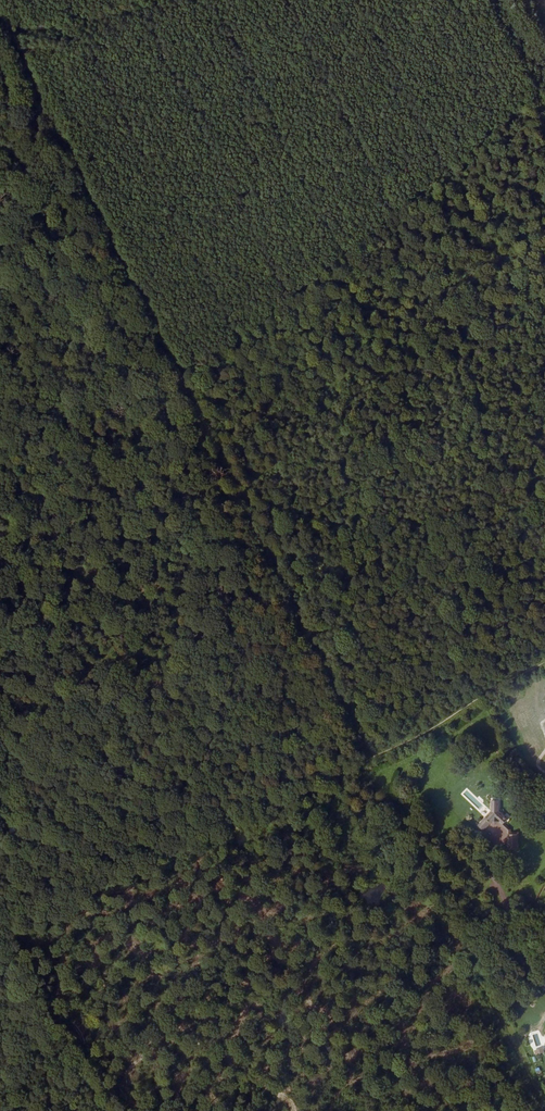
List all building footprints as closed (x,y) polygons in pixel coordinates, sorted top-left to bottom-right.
[(492,810),(478,825),(484,831),(493,821),(496,823),(499,820),(502,823),(506,819),(504,817),(505,815),(499,809),(499,800),(492,800),(492,810)] [(520,849),(520,834),(510,834),(510,830),(511,828),(505,824),(503,826),(508,830),(508,849),(520,849)]
